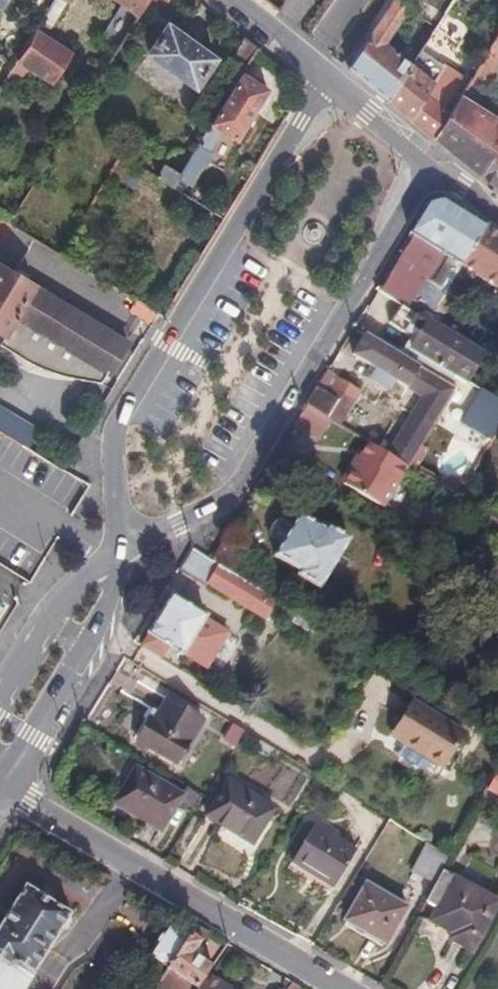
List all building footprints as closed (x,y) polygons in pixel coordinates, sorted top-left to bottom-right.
[(40,21),(49,28),(67,0),(53,0),(40,21)] [(122,6),(136,16),(145,0),(113,0),(122,6)] [(424,5),(441,16),(452,0),(427,0),(424,5)] [(462,0),(452,0),(441,16),(434,27),(458,43),(474,17),(465,11),(470,5),(462,0)] [(122,38),(122,37),(136,16),(122,6),(108,29),(122,38)] [(147,55),(194,87),(213,59),(167,26),(147,55)] [(100,40),(115,49),(122,38),(108,29),(100,40)] [(16,60),(52,82),(70,52),(35,30),(16,60)] [(471,76),(482,83),(497,58),(497,31),(471,76)] [(229,57),(244,67),(256,48),(241,37),(229,57)] [(444,64),(420,48),(411,62),(434,81),(444,64)] [(52,82),(83,101),(101,71),(70,52),(52,82)] [(411,62),(388,98),(410,117),(413,120),(433,137),(460,93),(468,80),(453,71),(444,64),(434,81),(411,62)] [(240,74),(220,106),(178,174),(170,187),(180,193),(181,192),(220,130),(235,139),(265,90),(240,74)] [(482,83),(471,76),(468,80),(460,93),(471,100),(482,83)] [(494,114),(471,100),(460,93),(433,137),(480,174),(497,142),(497,107),(494,114)] [(480,174),(497,186),(497,142),(480,174)] [(170,187),(178,174),(162,165),(154,177),(170,187)] [(459,265),(484,227),(442,200),(426,204),(408,234),(413,237),(381,291),(388,295),(408,307),(440,253),(459,265)] [(497,287),(497,235),(484,227),(459,265),(446,287),(455,292),(458,294),(471,274),(497,290),(497,287)] [(408,307),(425,318),(426,319),(446,287),(459,265),(440,253),(408,307)] [(22,368),(34,374),(51,379),(66,383),(94,387),(102,389),(106,379),(111,382),(132,345),(0,265),(0,352),(22,368)] [(446,287),(426,319),(435,324),(455,292),(446,287)] [(388,295),(364,334),(401,356),(408,346),(425,318),(408,307),(388,295)] [(408,346),(467,381),(484,354),(435,324),(426,319),(425,318),(408,346)] [(497,354),(497,330),(484,354),(467,381),(481,389),(497,360),(497,358),(496,357),(497,354)] [(425,389),(385,454),(407,467),(414,456),(455,389),(401,356),(364,334),(351,354),(375,368),(369,378),(388,389),(394,380),(404,385),(408,379),(425,389)] [(335,400),(324,417),(337,426),(357,393),(325,372),(316,387),(335,400)] [(304,406),(324,417),(335,400),(316,387),(304,406)] [(497,427),(497,399),(492,396),(481,389),(467,413),(496,430),(497,427)] [(304,406),(293,424),(312,437),(324,417),(304,406)] [(385,454),(368,444),(343,485),(384,509),(408,468),(407,467),(385,454)] [(408,468),(433,483),(440,471),(414,456),(407,467),(408,468)] [(317,586),(345,539),(327,529),(325,533),(298,517),(276,555),(301,570),(298,574),(317,586)] [(246,560),(221,545),(211,561),(236,576),(246,560)] [(263,618),(274,599),(236,576),(211,561),(190,548),(178,568),(207,586),(208,584),(263,618)] [(141,645),(161,657),(168,645),(181,653),(182,652),(208,667),(228,634),(203,619),(204,616),(171,597),(141,645)] [(228,634),(208,667),(218,673),(238,640),(228,634)] [(167,698),(155,719),(148,716),(135,737),(174,761),(200,718),(167,698)] [(394,754),(423,770),(430,758),(442,764),(443,765),(463,733),(411,701),(391,733),(402,740),(394,754)] [(430,758),(423,770),(435,777),(442,764),(430,758)] [(117,802),(158,827),(178,794),(136,770),(117,802)] [(492,777),(473,811),(482,815),(497,785),(497,781),(492,777)] [(250,839),(270,808),(228,783),(209,814),(250,839)] [(197,802),(201,794),(190,787),(186,795),(197,802)] [(332,887),(355,849),(315,824),(292,862),(332,887)] [(432,883),(447,856),(426,843),(411,871),(432,883)] [(437,907),(454,877),(442,871),(425,901),(437,907)] [(452,931),(449,937),(471,950),(497,901),(454,877),(437,907),(431,919),(452,931)] [(345,920),(385,942),(406,905),(366,883),(345,920)] [(69,913),(45,899),(23,885),(0,923),(0,988),(23,988),(69,913)] [(447,940),(449,937),(452,931),(431,919),(428,918),(423,926),(447,940)] [(166,967),(186,936),(170,926),(149,956),(166,967)] [(207,973),(211,967),(191,953),(199,941),(188,933),(186,936),(166,967),(153,987),(156,988),(184,988),(187,984),(195,988),(196,988),(207,973)] [(207,973),(196,988),(230,988),(207,973)]
